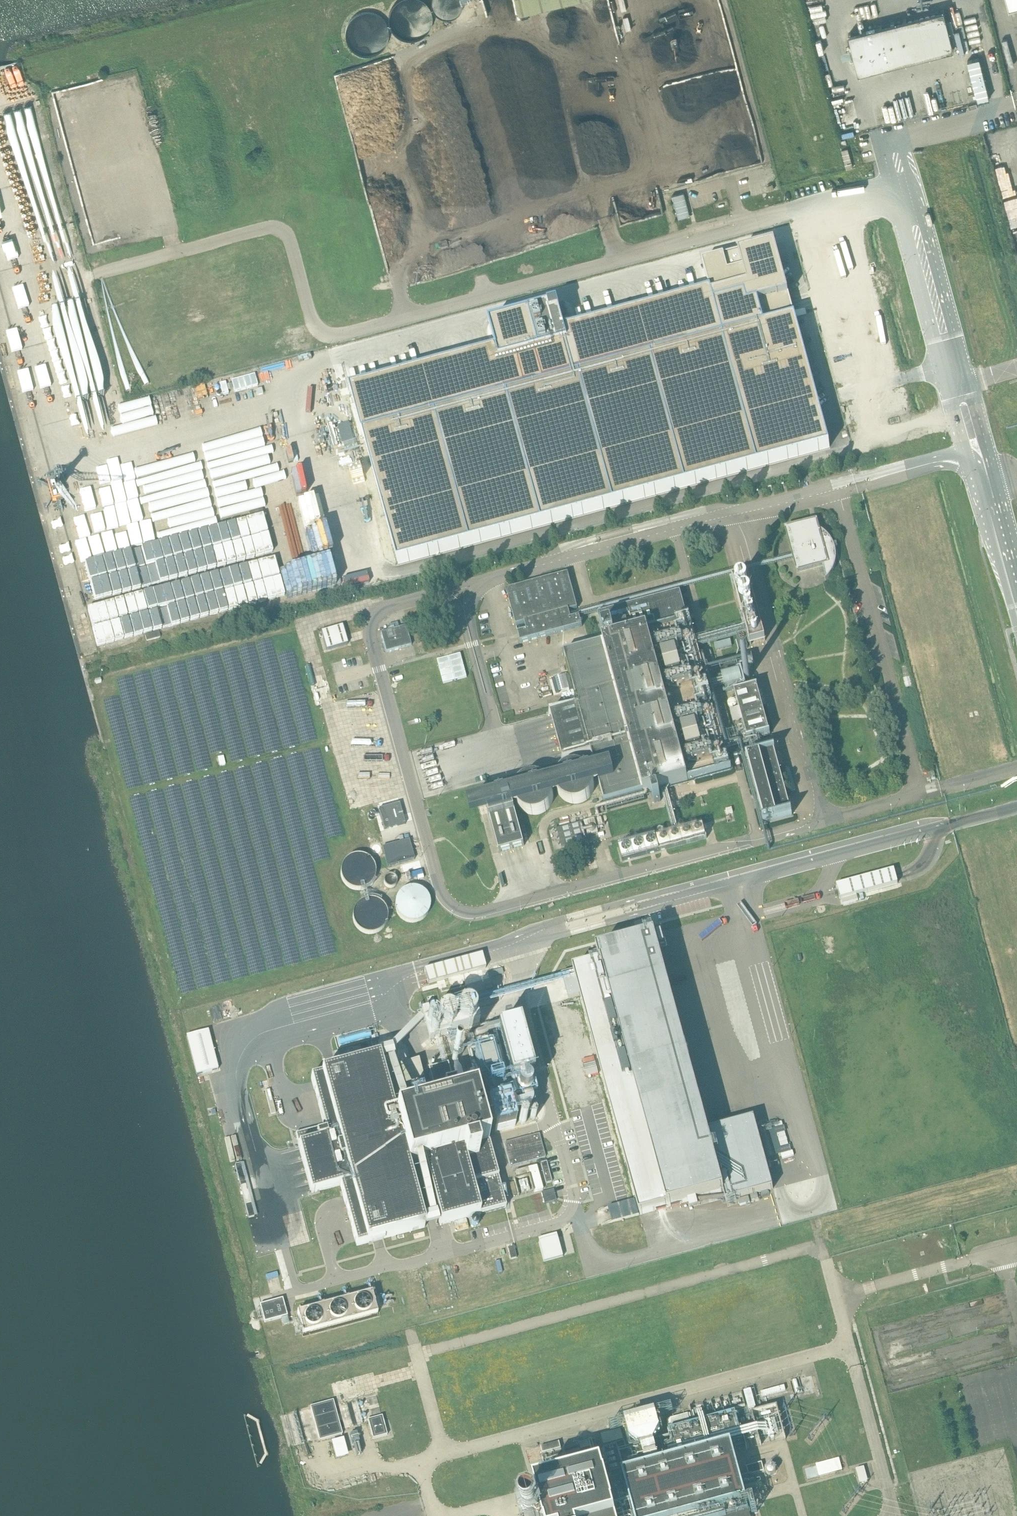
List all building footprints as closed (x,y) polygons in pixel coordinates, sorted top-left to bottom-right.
[(579,0),(514,0),(519,16),(579,0)] [(1009,10),(1009,11),(1009,10),(1016,7),(1016,0),(1006,0),(1009,10)] [(951,17),(947,18),(949,28),(952,42),(957,41),(951,17)] [(906,19),(849,33),(859,72),(954,48),(952,42),(949,28),(911,38),(906,19)] [(979,56),(967,59),(977,100),(989,97),(979,56)] [(846,170),(853,168),(848,149),(841,150),(846,170)] [(678,219),(690,216),(684,193),(672,196),(678,219)] [(374,390),(347,397),(391,564),(823,448),(769,245),(695,265),(705,300),(675,308),(672,299),(659,302),(661,312),(603,328),(601,318),(587,322),(590,331),(560,339),(552,309),(484,327),(492,358),(460,367),(457,357),(444,361),(446,370),(388,386),(386,376),(372,380),(374,390)] [(814,527),(812,522),(813,527),(810,526),(808,526),(805,526),(802,526),(800,526),(798,526),(795,527),(793,528),(791,528),(789,529),(788,530),(786,531),(784,532),(782,534),(780,537),(779,538),(777,541),(775,543),(775,544),(774,546),(773,549),(773,550),(773,552),(774,552),(775,550),(775,548),(776,547),(777,545),(778,542),(779,541),(780,539),(782,537),(784,535),(786,533),(789,532),(799,570),(822,564),(827,579),(825,581),(826,581),(827,580),(829,578),(830,576),(831,575),(832,573),(833,571),(834,569),(835,568),(835,566),(836,563),(836,561),(836,559),(836,557),(836,555),(836,554),(836,552),(835,550),(835,548),(834,546),(833,545),(833,543),(832,542),(831,540),(829,538),(829,537),(827,535),(826,534),(825,533),(823,532),(822,531),(820,530),(818,529),(816,528),(814,527)] [(731,576),(742,575),(742,564),(731,565),(731,576)] [(571,619),(569,611),(577,609),(568,573),(507,590),(516,625),(525,623),(527,631),(518,633),(521,643),(582,626),(580,617),(571,619)] [(750,645),(765,641),(748,575),(733,579),(750,645)] [(594,787),(601,785),(606,804),(722,773),(732,770),(691,620),(688,621),(680,592),(599,615),(606,643),(566,654),(579,705),(551,713),(564,760),(592,752),(597,772),(590,774),(588,771),(584,768),(581,767),(577,766),(572,767),(567,768),(563,771),(561,773),(558,776),(557,780),(556,783),(549,785),(548,783),(545,781),(543,779),(539,778),(536,777),(532,778),(528,778),(525,780),(521,782),(519,786),(517,789),(516,792),(516,794),(511,795),(510,791),(484,797),(486,802),(468,807),(472,820),(490,815),(499,853),(524,846),(514,808),(519,807),(521,810),(524,812),(527,813),(529,814),(532,815),(536,815),(540,814),(543,813),(547,810),(550,807),(552,803),(553,800),(553,798),(560,796),(561,798),(564,800),(567,802),(569,803),(571,804),(573,804),(576,804),(579,804),(584,802),(588,799),(591,796),(593,793),(594,790),(594,787)] [(326,650),(348,644),(343,626),(321,632),(326,650)] [(411,645),(406,626),(381,633),(386,652),(411,645)] [(748,647),(745,635),(737,637),(739,649),(748,647)] [(743,691),(734,659),(719,663),(727,692),(734,690),(747,741),(770,735),(770,734),(769,734),(757,688),(758,688),(758,687),(743,691)] [(791,814),(775,753),(775,752),(746,760),(747,761),(747,760),(764,822),(763,822),(764,823),(792,815),(792,814),(791,814)] [(501,784),(489,787),(490,794),(503,791),(501,784)] [(399,803),(379,809),(385,830),(405,824),(399,803)] [(561,847),(588,840),(587,836),(598,833),(594,819),(557,829),(561,847)] [(622,860),(697,841),(707,838),(704,826),(619,848),(622,860)] [(413,859),(408,840),(381,847),(386,866),(413,859)] [(384,870),(388,877),(396,872),(392,865),(384,870)] [(894,869),(836,885),(839,899),(841,898),(842,904),(858,900),(856,894),(898,883),(894,869)] [(393,905),(394,910),(396,915),(399,919),(404,922),(409,923),(414,923),(419,922),(423,919),(426,915),(429,911),(429,906),(429,901),(427,896),(424,892),(419,889),(414,888),(409,888),(404,889),(400,892),(397,895),(394,900),(393,905)] [(650,915),(657,913),(655,906),(648,908),(650,915)] [(636,920),(646,916),(643,910),(633,914),(636,920)] [(601,964),(562,974),(569,999),(580,996),(641,1219),(726,1196),(727,1202),(774,1189),(755,1119),(708,1132),(655,936),(597,952),(601,964)] [(428,983),(485,967),(482,954),(424,969),(428,983)] [(461,975),(452,978),(454,985),(480,978),(479,973),(461,978),(461,975)] [(473,1007),(424,1020),(427,1031),(431,1045),(479,1031),(476,1018),(473,1007)] [(185,1026),(194,1066),(217,1061),(208,1021),(185,1026)] [(497,1035),(510,1084),(531,1078),(518,1029),(497,1035)] [(371,1041),(374,1051),(388,1048),(385,1037),(371,1041)] [(483,1039),(469,1043),(475,1065),(476,1064),(479,1079),(497,1075),(495,1067),(490,1068),(483,1039)] [(395,1078),(422,1071),(416,1051),(394,1057),(396,1065),(391,1067),(395,1078)] [(325,1126),(296,1134),(312,1193),(341,1185),(357,1244),(425,1226),(409,1166),(423,1162),(440,1225),(505,1207),(484,1131),(480,1116),(474,1095),(456,1100),(453,1089),(436,1093),(439,1105),(395,1116),(381,1065),(393,1062),(391,1052),(378,1055),(379,1060),(312,1077),(325,1126)] [(420,1058),(421,1071),(423,1071),(423,1065),(427,1065),(428,1072),(446,1069),(444,1057),(431,1059),(431,1056),(420,1058)] [(305,1058),(300,1059),(303,1072),(309,1071),(305,1058)] [(207,1066),(198,1069),(200,1074),(209,1072),(207,1066)] [(480,1087),(486,1119),(495,1117),(497,1124),(505,1123),(504,1120),(511,1119),(504,1083),(480,1087)] [(516,1089),(519,1096),(526,1094),(523,1086),(516,1089)] [(272,1125),(283,1120),(280,1115),(270,1119),(272,1125)] [(539,1134),(504,1143),(510,1166),(544,1157),(539,1134)] [(528,1169),(516,1172),(517,1178),(529,1175),(528,1169)] [(246,1183),(241,1184),(245,1203),(250,1202),(246,1183)] [(268,1284),(280,1283),(278,1264),(266,1266),(268,1284)] [(372,1293),(298,1313),(304,1335),(378,1314),(372,1293)] [(283,1299),(260,1305),(265,1322),(288,1316),(283,1299)] [(760,1381),(760,1387),(784,1383),(783,1378),(760,1381)] [(741,1382),(746,1401),(754,1399),(749,1380),(741,1382)] [(344,1421),(353,1420),(350,1397),(342,1398),(344,1421)] [(310,1407),(320,1441),(343,1434),(333,1400),(310,1407)] [(761,1410),(762,1414),(724,1423),(726,1432),(770,1421),(767,1408),(761,1410)] [(661,1432),(655,1413),(626,1420),(631,1440),(632,1440),(642,1446),(647,1468),(623,1475),(634,1515),(698,1515),(701,1515),(751,1515),(747,1503),(732,1445),(670,1462),(660,1465),(654,1441),(661,1433),(661,1432)] [(368,1420),(373,1439),(387,1435),(382,1416),(368,1420)] [(603,1437),(622,1433),(620,1421),(600,1425),(603,1437)] [(807,1471),(842,1464),(839,1450),(815,1455),(815,1459),(805,1462),(807,1471)] [(856,1460),(858,1468),(865,1466),(863,1458),(856,1460)] [(762,1462),(746,1467),(749,1475),(764,1471),(762,1462)] [(537,1487),(544,1515),(615,1515),(603,1470),(537,1487)] [(513,1476),(501,1481),(503,1486),(515,1481),(513,1476)]
